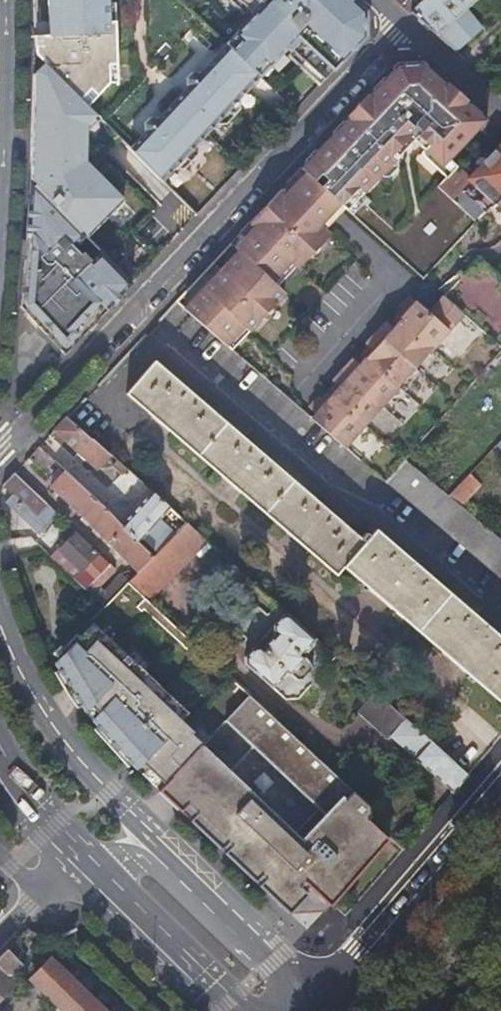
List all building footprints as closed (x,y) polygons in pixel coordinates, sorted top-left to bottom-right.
[(56,49),(77,27),(57,2),(55,0),(53,0),(53,3),(46,4),(46,21),(52,20),(53,49),(56,49)] [(57,2),(77,27),(56,49),(57,49),(58,64),(47,64),(64,81),(80,98),(90,89),(96,94),(109,81),(108,64),(115,64),(113,19),(106,19),(106,3),(105,3),(105,0),(55,0),(57,2)] [(325,77),(336,66),(367,33),(368,18),(349,0),(237,0),(254,16),(226,45),(259,75),(289,43),(325,77)] [(410,12),(435,36),(456,16),(475,0),(424,0),(410,12)] [(475,34),(456,16),(435,36),(454,52),(475,34)] [(35,53),(47,64),(58,64),(57,49),(56,49),(53,49),(52,20),(46,21),(47,34),(34,34),(35,53)] [(226,45),(215,57),(249,88),(259,76),(259,75),(226,45)] [(144,123),(144,127),(145,131),(130,147),(163,180),(173,169),(174,170),(183,170),(197,155),(196,145),(216,124),(217,125),(225,125),(239,110),(239,100),(238,99),(249,88),(215,57),(200,73),(190,74),(186,79),(187,86),(188,86),(192,90),(187,95),(182,91),(162,114),(165,117),(161,123),(157,119),(156,119),(148,119),(144,123)] [(396,69),(301,168),(345,208),(347,210),(412,139),(441,165),(429,178),(438,186),(457,166),(449,158),(485,123),(416,60),(407,60),(396,69)] [(188,86),(182,91),(187,95),(192,90),(188,86)] [(87,104),(96,94),(90,89),(80,98),(87,104)] [(165,117),(162,114),(157,119),(161,123),(165,117)] [(498,202),(500,198),(500,145),(471,179),(467,182),(494,206),(498,202)] [(74,224),(97,200),(121,175),(95,150),(48,198),(74,224)] [(471,179),(457,166),(438,186),(444,193),(451,199),(467,182),(471,179)] [(338,216),(345,208),(301,168),(293,178),(281,190),(325,231),(338,216)] [(48,198),(28,178),(24,240),(18,314),(60,358),(131,282),(74,224),(48,198)] [(221,268),(202,289),(183,310),(235,354),(289,294),(282,287),(277,283),(295,264),(299,268),(330,235),(325,231),(281,190),(262,210),(267,215),(238,247),(232,242),(214,261),(221,268)] [(478,225),(481,220),(485,216),(462,194),(454,202),(478,225)] [(500,216),(500,205),(498,202),(494,206),(492,208),(500,216)] [(267,215),(262,210),(232,242),(238,247),(267,215)] [(500,350),(500,276),(478,255),(423,316),(401,298),(390,310),(397,316),(384,331),(377,324),(357,346),(365,353),(352,369),(343,362),(323,385),(331,392),(317,407),(309,400),(300,410),(384,481),(385,480),(404,458),(500,350)] [(221,268),(214,261),(174,302),(183,310),(202,289),(221,268)] [(282,287),(299,268),(295,264),(277,283),(282,287)] [(397,316),(390,310),(377,324),(384,331),(397,316)] [(365,353),(357,346),(343,362),(352,369),(365,353)] [(453,597),(375,530),(368,536),(364,533),(359,539),(152,361),(125,393),(335,574),(341,567),(498,702),(500,698),(500,638),(453,597)] [(331,392),(323,385),(309,400),(317,407),(331,392)] [(54,430),(67,441),(80,453),(83,449),(92,458),(101,447),(66,416),(54,430)] [(38,447),(32,453),(27,459),(47,478),(59,466),(38,447)] [(404,458),(385,480),(500,579),(500,541),(455,502),(446,494),(404,458)] [(127,470),(122,466),(117,462),(112,468),(121,476),(127,470)] [(91,525),(138,571),(153,557),(138,541),(122,525),(97,501),(64,471),(51,487),(91,525)] [(2,485),(7,489),(12,493),(5,501),(40,535),(59,515),(15,472),(2,485)] [(459,480),(446,494),(455,502),(468,489),(459,480)] [(151,492),(122,525),(138,541),(144,535),(168,508),(151,492)] [(153,557),(138,571),(135,575),(129,580),(139,589),(144,594),(169,569),(174,573),(195,551),(191,547),(201,537),(186,524),(166,544),(153,557)] [(62,542),(66,545),(75,536),(71,533),(62,542)] [(149,539),(144,535),(138,541),(153,557),(166,544),(155,533),(149,539)] [(84,589),(107,566),(76,535),(75,536),(66,545),(52,558),(84,589)] [(213,548),(204,557),(196,567),(261,625),(278,606),(213,548)] [(107,566),(84,589),(103,607),(116,593),(128,582),(122,576),(120,575),(104,592),(99,587),(115,569),(109,563),(107,566)] [(129,569),(122,576),(128,582),(129,580),(135,575),(129,569)] [(58,655),(52,661),(68,687),(100,731),(157,789),(178,810),(288,913),(301,899),(303,900),(314,889),(317,892),(377,825),(375,823),(373,820),(372,818),(371,815),(370,812),(370,809),(369,806),(370,803),(275,716),(144,594),(139,589),(129,580),(128,582),(116,593),(103,607),(55,652),(58,655)] [(254,645),(249,651),(244,657),(244,663),(271,689),(286,672),(297,682),(302,681),(313,670),(311,665),(300,655),(314,638),(288,615),(282,614),(272,626),(273,632),(275,634),(262,649),(260,647),(254,645)] [(386,701),(380,708),(374,714),(389,728),(400,715),(386,701)] [(467,775),(436,747),(405,719),(390,736),(452,792),(467,775)] [(430,798),(427,790),(426,788),(419,780),(416,778),(410,775),(403,774),(392,775),(386,778),(380,782),(378,784),(372,793),(370,803),(369,806),(370,809),(370,812),(371,815),(372,818),(373,820),(375,823),(377,825),(389,836),(404,849),(427,822),(431,812),(431,805),(430,798)] [(301,899),(288,913),(324,912),(389,836),(377,825),(317,892),(314,889),(303,900),(301,899)] [(25,942),(21,937),(8,950),(13,954),(25,942)] [(13,985),(5,977),(20,962),(13,954),(8,950),(0,957),(0,997),(13,985)] [(51,959),(31,980),(62,1010),(104,1010),(51,959)]
